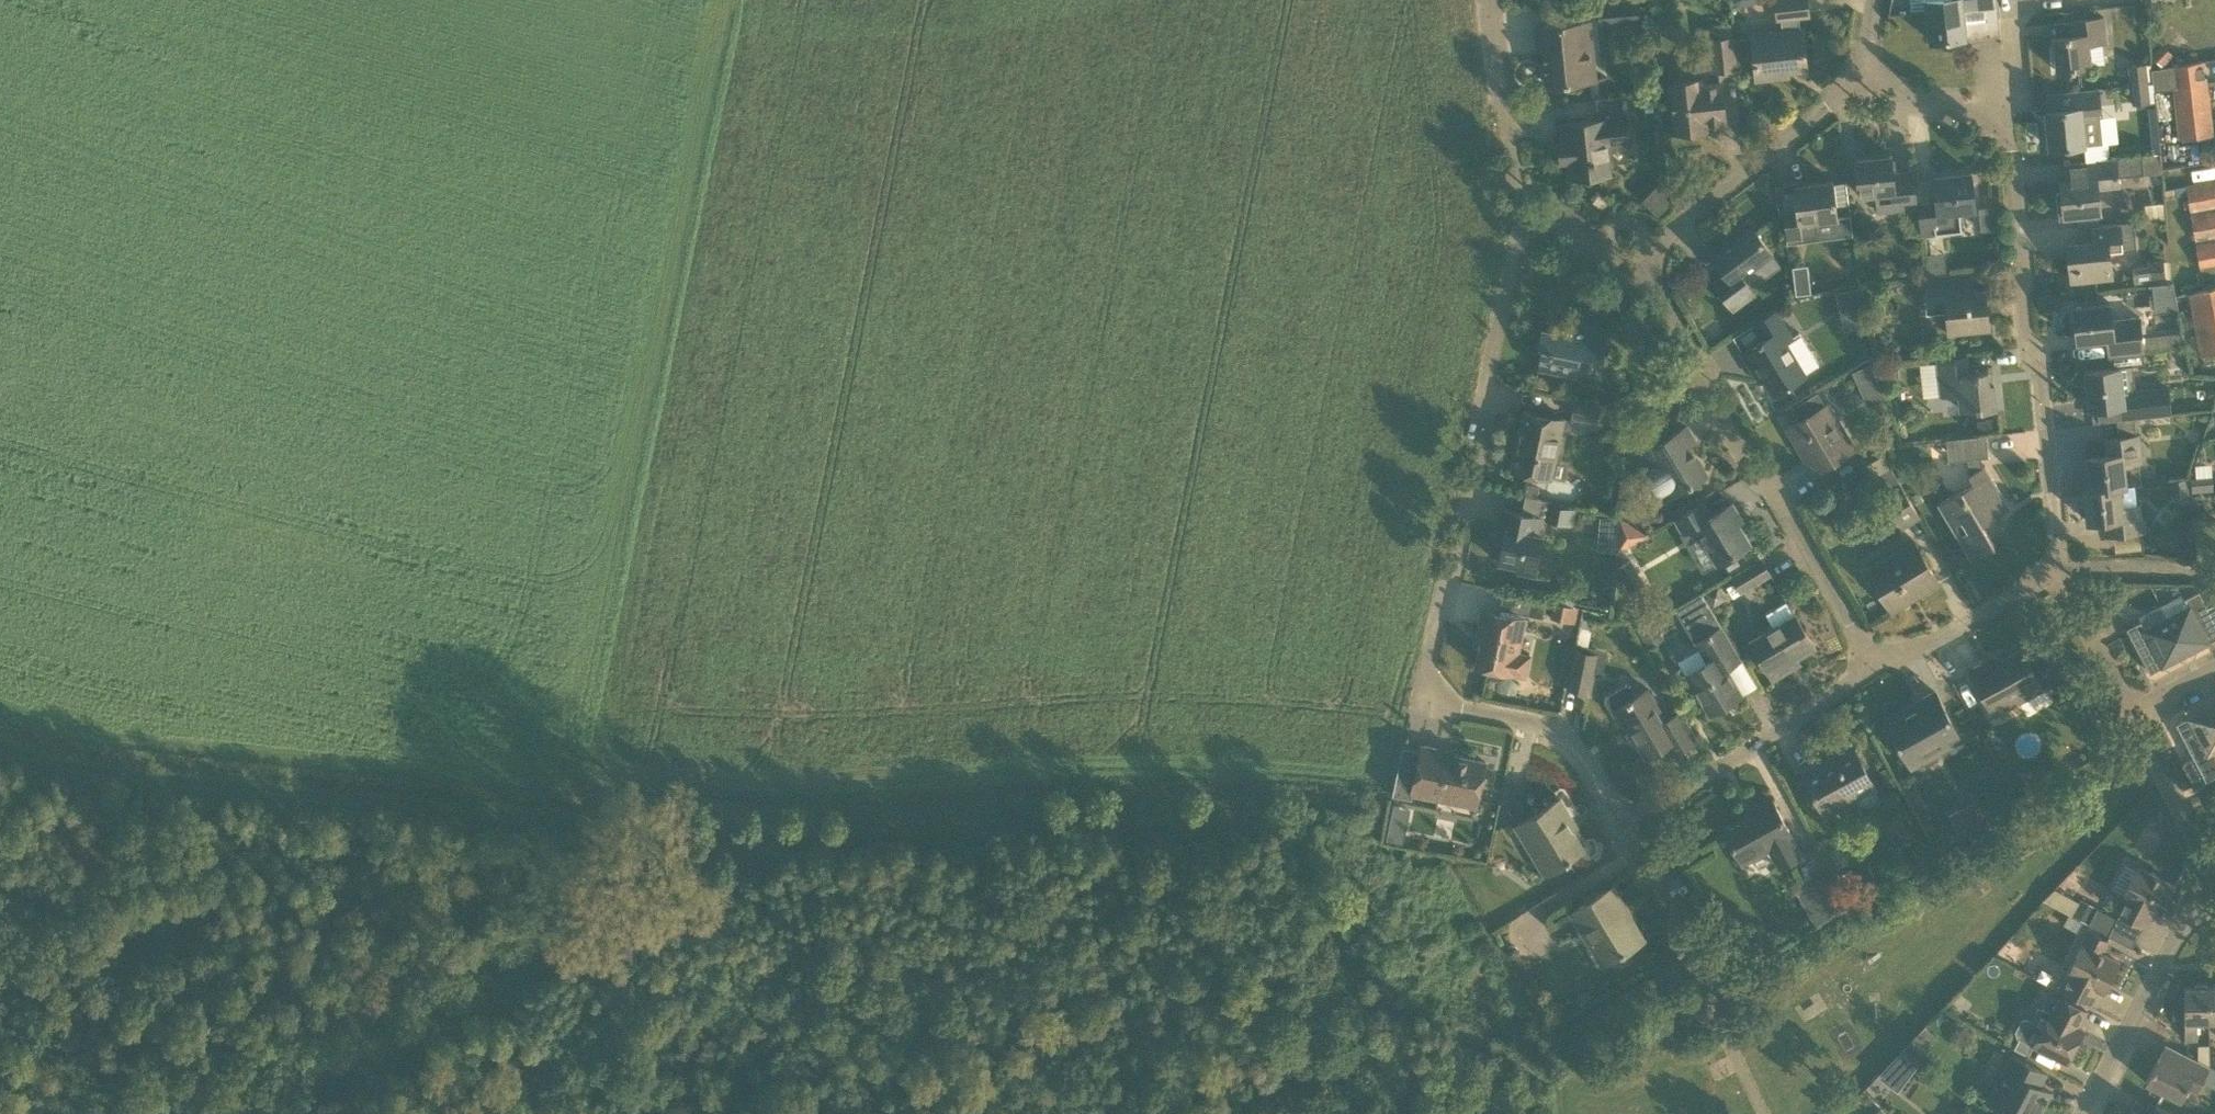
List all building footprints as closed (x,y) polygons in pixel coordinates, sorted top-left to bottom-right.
[(1623,1),(1625,20),(1640,18),(1638,0),(1629,0),(1623,1)] [(1799,15),(1808,14),(1807,0),(1776,0),(1778,17),(1781,17),(1782,30),(1752,34),(1756,78),(1779,76),(1779,70),(1807,67),(1803,28),(1800,28),(1799,15)] [(1992,0),(1909,0),(1910,8),(1927,7),(1930,40),(1965,37),(1963,10),(1993,7),(1992,0)] [(2057,70),(2075,68),(2075,66),(2091,64),(2089,43),(2106,41),(2104,16),(2076,19),(2077,34),(2053,36),(2057,70)] [(1596,79),(1590,20),(1535,26),(1537,48),(1544,47),(1548,84),(1596,79)] [(1714,68),(1733,66),(1728,22),(1709,24),(1714,68)] [(2161,43),(2151,55),(2163,66),(2173,54),(2161,43)] [(2131,84),(2148,83),(2145,61),(2129,63),(2131,84)] [(2212,135),(2204,62),(2151,68),(2153,91),(2174,89),(2179,138),(2212,135)] [(1702,84),(1702,79),(1670,82),(1676,132),(1696,130),(1695,124),(1725,121),(1721,82),(1702,84)] [(2133,103),(2150,101),(2148,83),(2131,84),(2133,103)] [(2050,148),(2084,144),(2084,143),(2101,142),(2099,116),(2101,116),(2098,88),(2061,92),(2063,108),(2046,110),(2050,148)] [(1629,141),(1626,117),(1605,119),(1604,118),(1561,123),(1563,142),(1567,142),(1571,177),(1610,173),(1610,169),(1607,143),(1629,141)] [(2141,153),(2068,162),(2070,178),(2065,179),(2066,191),(2062,191),(2064,215),(2100,211),(2098,188),(2119,185),(2118,176),(2143,173),(2143,172),(2161,171),(2160,152),(2141,153)] [(1894,180),(1891,153),(1855,157),(1859,194),(1876,193),(1878,211),(1918,207),(1918,204),(1915,177),(1894,180)] [(1913,175),(1930,171),(1927,159),(1910,163),(1913,175)] [(1921,234),(1949,231),(1960,230),(1958,209),(1975,207),(1972,171),(1934,175),(1936,202),(1918,204),(1918,207),(1921,234)] [(1815,219),(1836,217),(1837,216),(1832,179),(1795,184),(1798,210),(1783,212),(1786,237),(1817,233),(1815,219)] [(2214,207),(2214,180),(2186,185),(2190,211),(2214,207)] [(1658,184),(1643,200),(1649,205),(1660,215),(1670,204),(1669,195),(1660,186),(1658,184)] [(1997,205),(1979,207),(1981,229),(2000,227),(1997,205)] [(2214,237),(2214,209),(2191,213),(2196,240),(2214,237)] [(2134,221),(2120,222),(2092,225),(2093,240),(2067,242),(2071,280),(2112,276),(2109,252),(2137,249),(2134,221)] [(1733,307),(1754,292),(1741,275),(1772,252),(1749,222),(1733,234),(1736,238),(1713,254),(1727,273),(1715,282),(1733,307)] [(2214,265),(2214,239),(2195,242),(2199,267),(2214,265)] [(2163,258),(2149,259),(2149,264),(2151,281),(2165,279),(2165,278),(2163,260),(2163,258)] [(1958,291),(1956,274),(1923,278),(1927,312),(1947,310),(1949,329),(1988,324),(1984,288),(1958,291)] [(2172,281),(2150,282),(2151,310),(2173,310),(2172,281)] [(2214,352),(2214,286),(2188,292),(2201,355),(2214,352)] [(2112,319),(2110,302),(2074,305),(2078,341),(2107,337),(2109,354),(2143,350),(2185,347),(2182,332),(2142,336),(2139,316),(2112,319)] [(1806,373),(1786,340),(1792,336),(1776,310),(1755,323),(1764,338),(1741,351),(1753,370),(1758,367),(1773,393),(1806,373)] [(1603,357),(1609,326),(1560,316),(1557,329),(1542,326),(1538,343),(1543,345),(1538,367),(1577,376),(1582,352),(1603,357)] [(1969,371),(1967,354),(1937,358),(1941,395),(1958,393),(1960,408),(1976,406),(1976,408),(1997,406),(1994,383),(1989,383),(1988,370),(1969,371)] [(2134,386),(2132,365),(2120,366),(2085,370),(2089,408),(2115,405),(2117,419),(2171,413),(2169,387),(2132,391),(2132,386),(2134,386)] [(1875,369),(1861,375),(1866,388),(1880,381),(1875,369)] [(1597,420),(1600,406),(1575,400),(1572,414),(1597,420)] [(1855,448),(1828,402),(1787,427),(1800,449),(1804,447),(1817,470),(1855,448)] [(1551,477),(1563,417),(1525,409),(1512,469),(1551,477)] [(1670,495),(1707,473),(1690,444),(1696,441),(1686,425),(1644,451),(1670,495)] [(1982,466),(1981,456),(1988,456),(1986,434),(1946,438),(1947,449),(1961,447),(1962,458),(1968,458),(1970,473),(1969,474),(1973,482),(1937,503),(1970,558),(1995,544),(1983,523),(2010,507),(1985,464),(1982,466)] [(2084,488),(2119,485),(2126,484),(2140,483),(2138,462),(2141,461),(2138,434),(2110,437),(2112,453),(2088,456),(2091,487),(2084,488)] [(2195,477),(2191,477),(2192,491),(2212,490),(2211,476),(2195,477)] [(2183,478),(2171,479),(2173,494),(2188,493),(2186,477),(2183,478)] [(1901,528),(1920,517),(1900,483),(1881,494),(1901,528)] [(2122,506),(2119,485),(2084,488),(2088,521),(2112,518),(2114,534),(2142,531),(2139,504),(2122,506)] [(1917,492),(1910,496),(1915,504),(1922,500),(1917,492)] [(1709,516),(1701,502),(1676,517),(1684,532),(1696,525),(1718,562),(1750,543),(1734,516),(1739,513),(1732,502),(1709,516)] [(1554,504),(1551,520),(1574,524),(1577,508),(1554,504)] [(1543,535),(1536,534),(1540,516),(1504,509),(1499,532),(1505,533),(1499,562),(1518,566),(1517,570),(1535,574),(1543,535)] [(1892,610),(1939,582),(1914,541),(1883,560),(1887,567),(1872,577),(1892,610)] [(1740,591),(1752,584),(1771,573),(1762,558),(1731,576),(1740,591)] [(1624,563),(1616,567),(1630,591),(1644,582),(1638,571),(1630,559),(1624,563)] [(1718,583),(1705,591),(1713,605),(1726,598),(1718,583)] [(2199,590),(2185,597),(2188,604),(2166,616),(2186,653),(2214,638),(2214,621),(2212,616),(2214,615),(2214,602),(2207,606),(2199,590)] [(1677,608),(1700,648),(1708,660),(1686,673),(1710,713),(1742,694),(1722,661),(1738,652),(1703,593),(1677,608)] [(1555,600),(1551,617),(1575,623),(1579,607),(1555,600)] [(1521,639),(1526,618),(1483,608),(1477,635),(1482,636),(1476,665),(1526,676),(1530,654),(1513,651),(1516,638),(1521,639)] [(1772,677),(1791,666),(1788,661),(1814,646),(1795,613),(1750,640),(1772,677)] [(1651,616),(1635,626),(1644,641),(1660,631),(1651,616)] [(2186,653),(2166,616),(2145,627),(2141,620),(2127,628),(2150,672),(2186,653)] [(2044,687),(2022,647),(1992,664),(1989,658),(1969,669),(1994,714),(2044,687)] [(1587,689),(1595,652),(1575,648),(1568,685),(1587,689)] [(1678,750),(1698,739),(1681,711),(1666,720),(1647,688),(1636,695),(1630,685),(1626,683),(1606,695),(1605,699),(1614,715),(1620,712),(1646,756),(1672,741),(1678,750)] [(1912,767),(1962,739),(1935,690),(1917,700),(1920,705),(1888,723),(1912,767)] [(2214,775),(2214,709),(2212,704),(2176,723),(2194,757),(2182,763),(2194,786),(2206,780),(2214,775)] [(1477,800),(1486,761),(1437,750),(1438,747),(1422,744),(1412,791),(1436,796),(1437,792),(1477,800)] [(1826,814),(1876,787),(1852,744),(1829,757),(1832,763),(1806,777),(1826,814)] [(2019,788),(2032,789),(2034,772),(2021,771),(2019,788)] [(1802,855),(1791,836),(1792,836),(1771,796),(1754,807),(1757,812),(1725,830),(1743,863),(1775,845),(1785,864),(1802,855)] [(1545,873),(1572,857),(1571,855),(1584,847),(1568,820),(1572,817),(1561,797),(1515,824),(1545,873)] [(1387,827),(1385,838),(1403,842),(1406,831),(1387,827)] [(2162,907),(2174,884),(2139,866),(2123,896),(2124,896),(2116,910),(2147,926),(2157,904),(2162,907)] [(1807,884),(1795,890),(1812,922),(1825,916),(1847,903),(1828,871),(1807,884)] [(1639,941),(1621,909),(1626,906),(1613,885),(1571,910),(1581,928),(1586,925),(1607,960),(1639,941)] [(2095,908),(2079,899),(2072,913),(2088,921),(2095,908)] [(2095,908),(2088,921),(2110,932),(2119,914),(2098,904),(2095,908)] [(2068,914),(2063,924),(2077,931),(2083,921),(2070,915),(2068,914)] [(2107,983),(2119,961),(2102,952),(2108,941),(2089,931),(2068,972),(2069,973),(2061,987),(2091,1002),(2099,987),(2099,986),(2102,981),(2107,983)] [(2185,1039),(2197,1039),(2197,1019),(2209,1019),(2208,986),(2184,986),(2185,1039)] [(2078,1026),(2087,1009),(2061,996),(2052,1012),(2050,1011),(2050,1012),(2044,1026),(2026,1018),(2020,1020),(2014,1031),(2016,1037),(2019,1038),(2013,1048),(2027,1056),(2034,1044),(2067,1061),(2084,1029),(2078,1026)] [(1913,1037),(1903,1047),(1922,1061),(1930,1052),(1925,1048),(1913,1037)] [(1897,1048),(1875,1072),(1892,1088),(1914,1064),(1897,1048)] [(2197,1090),(2210,1065),(2185,1053),(2178,1067),(2158,1057),(2146,1081),(2181,1099),(2188,1085),(2197,1090)] [(2051,1091),(2040,1085),(2046,1072),(2011,1054),(1997,1083),(2008,1089),(1999,1107),(2013,1113),(2040,1113),(2051,1091)] [(1899,1090),(1920,1106),(1941,1078),(1923,1065),(1899,1090)] [(2156,1104),(2151,1113),(2174,1113),(2156,1104)]
